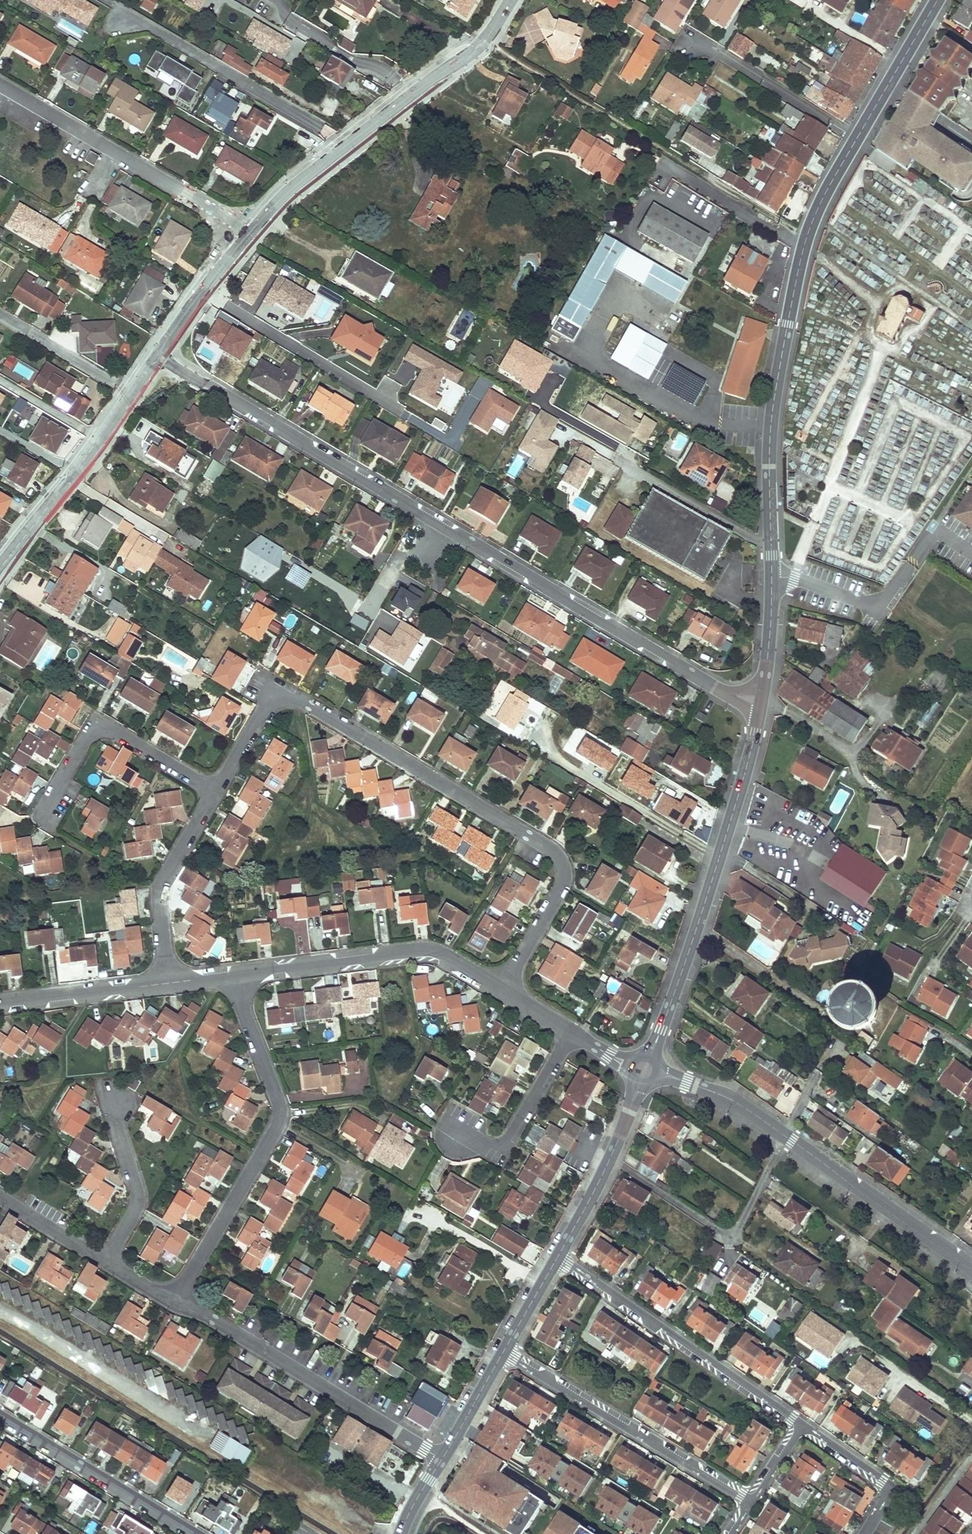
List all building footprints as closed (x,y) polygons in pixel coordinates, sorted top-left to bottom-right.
[(59,15),(60,13),(85,27),(95,10),(77,0),(30,0),(31,1),(30,3),(32,7),(47,16),(51,10),(59,15)] [(141,9),(151,14),(159,1),(158,0),(146,0),(141,9)] [(197,13),(204,0),(175,0),(197,13)] [(337,2),(362,18),(373,0),(338,0),(337,2)] [(451,2),(447,8),(465,18),(476,0),(448,0),(451,2)] [(614,10),(620,0),(597,0),(614,10)] [(654,21),(673,33),(694,0),(693,0),(667,0),(654,21)] [(740,0),(713,0),(703,17),(722,28),(740,0)] [(825,2),(828,1),(844,10),(850,0),(822,0),(825,2)] [(907,15),(883,0),(875,13),(874,12),(861,34),(886,50),(907,15)] [(907,15),(916,0),(883,0),(907,15)] [(953,21),(969,30),(969,29),(971,24),(971,0),(965,0),(953,21)] [(844,10),(828,1),(825,2),(842,13),(844,10)] [(549,15),(546,9),(532,17),(535,23),(549,15)] [(552,21),(549,15),(535,23),(539,30),(553,35),(552,39),(546,42),(555,59),(565,63),(571,59),(574,48),(580,45),(577,40),(580,29),(552,21)] [(289,43),(252,21),(244,34),(254,40),(251,46),(265,55),(269,48),(281,56),(289,43)] [(651,41),(655,33),(641,24),(637,31),(644,36),(651,41)] [(18,27),(8,45),(43,65),(53,48),(18,27)] [(964,40),(971,45),(971,31),(969,29),(969,30),(964,40)] [(553,35),(539,30),(546,42),(552,39),(553,35)] [(842,34),(837,31),(833,37),(849,46),(839,64),(868,81),(882,58),(842,34)] [(938,35),(936,31),(933,32),(928,41),(930,41),(935,41),(938,35)] [(737,35),(727,50),(743,60),(753,45),(737,35)] [(651,41),(644,36),(642,39),(649,44),(651,41)] [(649,44),(642,39),(616,82),(621,85),(624,80),(631,84),(635,76),(640,79),(658,48),(649,44)] [(971,69),(971,56),(946,39),(938,51),(931,52),(933,59),(931,61),(924,62),(926,69),(923,72),(917,73),(918,81),(910,91),(941,113),(950,101),(956,100),(955,93),(957,90),(964,90),(962,83),(964,80),(970,80),(969,72),(971,69)] [(350,45),(341,40),(337,47),(345,52),(350,45)] [(350,45),(345,52),(350,55),(354,47),(350,45)] [(201,77),(191,71),(192,69),(181,62),(180,65),(175,62),(176,60),(166,54),(164,56),(154,50),(145,65),(156,71),(157,69),(182,84),(175,96),(188,104),(196,91),(193,89),(201,77)] [(224,60),(222,64),(247,79),(252,70),(241,64),(243,61),(223,50),(219,58),(224,60)] [(53,69),(61,73),(59,76),(80,88),(91,94),(92,95),(103,77),(70,58),(70,59),(62,55),(53,69)] [(282,65),(281,64),(266,55),(262,63),(260,62),(255,71),(281,85),(286,76),(278,72),(282,65)] [(329,57),(318,76),(338,88),(345,78),(347,79),(352,70),(329,57)] [(839,64),(832,60),(824,72),(833,78),(860,94),(868,81),(839,64)] [(811,72),(798,63),(794,69),(808,77),(811,72)] [(694,102),(702,91),(694,85),(691,90),(666,75),(652,98),(676,114),(678,111),(686,116),(694,102)] [(338,88),(337,88),(340,90),(347,79),(345,78),(338,88)] [(860,94),(833,78),(825,90),(852,107),(860,94)] [(507,79),(497,94),(502,96),(490,116),(500,122),(504,114),(512,118),(524,98),(514,92),(518,85),(507,79)] [(113,80),(107,89),(116,95),(114,99),(106,112),(141,132),(152,115),(131,103),(136,94),(113,80)] [(595,97),(600,89),(595,85),(590,93),(595,97)] [(715,93),(705,86),(702,91),(694,102),(705,109),(708,110),(712,104),(714,96),(715,93)] [(80,88),(77,92),(88,98),(91,94),(80,88)] [(107,89),(105,94),(114,99),(116,95),(107,89)] [(218,94),(211,90),(207,96),(214,100),(218,94)] [(852,107),(825,90),(817,103),(845,120),(852,107)] [(910,91),(905,99),(873,147),(907,167),(912,158),(961,193),(971,178),(971,157),(931,128),(938,119),(941,113),(910,91)] [(206,95),(197,111),(224,127),(237,105),(218,94),(214,100),(207,96),(206,95)] [(638,121),(648,104),(642,101),(632,117),(638,121)] [(686,116),(686,118),(697,124),(705,109),(694,102),(686,116)] [(561,104),(554,115),(566,122),(573,111),(561,104)] [(827,130),(786,104),(781,114),(790,120),(792,117),(801,123),(794,133),(787,129),(786,130),(781,126),(778,131),(785,136),(813,153),(827,130)] [(237,120),(227,138),(243,147),(248,138),(255,126),(261,130),(264,132),(270,123),(251,111),(246,119),(244,123),(237,120)] [(504,114),(500,122),(507,127),(512,118),(504,114)] [(756,128),(760,121),(751,115),(747,122),(756,128)] [(174,118),(163,136),(195,155),(206,137),(174,118)] [(676,133),(681,125),(675,121),(664,138),(670,142),(676,133)] [(711,133),(691,122),(680,141),(710,159),(714,157),(718,151),(717,146),(707,140),(711,133)] [(756,128),(747,122),(745,125),(749,128),(748,131),(754,135),(758,129),(756,128)] [(255,126),(248,138),(251,140),(256,132),(259,133),(261,130),(255,126)] [(580,133),(569,151),(584,161),(582,164),(596,172),(594,175),(602,180),(614,161),(607,156),(610,151),(580,133)] [(813,153),(785,136),(776,152),(802,168),(803,169),(813,153)] [(224,148),(214,166),(248,186),(259,168),(224,148)] [(776,152),(770,148),(761,163),(793,183),(802,168),(776,152)] [(514,150),(503,167),(513,173),(516,175),(527,158),(514,150)] [(88,153),(83,162),(92,167),(97,158),(88,153)] [(784,199),(793,183),(761,163),(752,158),(748,165),(759,171),(754,179),(758,182),(758,183),(784,199)] [(582,164),(581,167),(594,175),(596,172),(582,164)] [(513,173),(503,167),(499,174),(509,180),(513,173)] [(421,199),(415,210),(418,212),(412,223),(424,229),(430,219),(434,221),(437,216),(445,220),(457,197),(454,195),(459,185),(450,179),(451,177),(438,169),(430,182),(434,185),(424,201),(421,199)] [(774,214),(784,199),(758,183),(754,190),(750,187),(750,186),(727,172),(722,181),(774,214)] [(430,182),(421,199),(424,201),(434,185),(430,182)] [(111,187),(102,203),(109,207),(107,209),(137,226),(149,206),(120,189),(118,192),(111,187)] [(643,204),(630,226),(637,230),(650,207),(643,204)] [(18,205),(6,226),(45,250),(58,229),(18,205)] [(637,230),(636,231),(690,262),(705,236),(651,205),(650,207),(637,230)] [(415,210),(409,221),(412,223),(418,212),(415,210)] [(726,235),(769,259),(778,242),(736,218),(726,235)] [(430,219),(424,229),(431,234),(438,223),(434,221),(430,219)] [(169,223),(152,251),(172,263),(189,235),(169,223)] [(58,229),(45,250),(54,255),(67,234),(58,229)] [(70,235),(57,255),(64,259),(76,239),(70,235)] [(603,235),(557,316),(580,329),(613,271),(626,248),(603,235)] [(76,239),(64,259),(95,278),(107,257),(76,239)] [(722,279),(747,293),(765,261),(741,248),(740,249),(730,243),(724,253),(717,250),(711,261),(717,265),(716,268),(725,274),(722,279)] [(626,248),(613,271),(640,286),(653,263),(626,248)] [(355,255),(340,279),(376,299),(380,292),(387,280),(390,275),(355,255)] [(275,266),(259,258),(240,289),(244,292),(239,298),(253,306),(275,266)] [(653,263),(640,286),(672,304),(684,281),(653,263)] [(142,276),(118,314),(127,319),(132,312),(143,319),(162,289),(159,286),(163,278),(145,266),(140,274),(142,276)] [(38,278),(35,283),(23,275),(12,293),(26,301),(24,306),(46,319),(47,317),(56,302),(57,300),(42,291),(46,284),(38,278)] [(313,295),(279,275),(263,301),(272,307),(274,303),(301,318),(313,295)] [(59,280),(55,286),(64,290),(67,285),(59,280)] [(387,280),(380,292),(386,296),(394,284),(387,280)] [(12,293),(10,297),(24,306),(26,301),(12,293)] [(893,299),(875,335),(893,343),(905,318),(919,324),(923,314),(910,307),(907,301),(901,297),(893,299)] [(56,322),(65,307),(56,302),(47,317),(56,322)] [(78,333),(79,353),(91,352),(90,346),(113,344),(111,324),(79,326),(78,318),(70,319),(71,333),(78,333)] [(737,336),(723,379),(731,382),(729,386),(739,389),(740,385),(745,386),(764,325),(743,318),(737,336)] [(343,321),(331,342),(347,351),(349,348),(366,358),(370,351),(373,353),(379,342),(374,338),(369,327),(360,331),(343,321)] [(218,322),(207,339),(223,349),(221,352),(237,361),(249,341),(218,322)] [(627,368),(645,336),(627,325),(609,359),(627,368)] [(263,338),(255,333),(251,340),(259,344),(263,338)] [(627,368),(646,379),(648,381),(654,384),(693,406),(706,382),(659,355),(664,347),(645,336),(627,368)] [(553,361),(515,340),(499,369),(537,390),(553,361)] [(466,372),(411,341),(400,361),(419,372),(408,392),(435,407),(439,399),(433,396),(443,379),(458,387),(466,372)] [(349,348),(347,351),(367,363),(373,353),(370,351),(366,358),(349,348)] [(11,368),(17,358),(7,353),(2,363),(11,368)] [(260,361),(249,380),(276,398),(280,393),(283,395),(298,368),(284,360),(277,371),(260,361)] [(32,385),(69,407),(65,414),(77,421),(87,404),(76,397),(74,400),(66,395),(68,392),(71,388),(56,379),(60,374),(44,364),(32,385)] [(71,388),(74,382),(60,374),(56,379),(71,388)] [(489,388),(469,421),(487,432),(496,417),(508,424),(520,406),(489,388)] [(317,390),(308,406),(322,415),(324,412),(344,424),(353,407),(333,395),(331,398),(317,390)] [(12,408),(21,413),(28,401),(19,396),(12,408)] [(586,406),(580,417),(613,435),(614,433),(628,440),(630,436),(642,442),(653,424),(641,418),(637,423),(629,418),(633,412),(604,396),(600,403),(619,415),(615,423),(586,406)] [(188,415),(181,428),(215,448),(216,447),(226,429),(227,428),(193,408),(188,415)] [(183,412),(176,424),(181,428),(188,415),(183,412)] [(324,412),(322,415),(342,427),(344,424),(324,412)] [(541,412),(519,450),(542,463),(547,455),(552,458),(557,449),(546,442),(557,421),(541,412)] [(361,417),(350,436),(360,442),(372,424),(361,417)] [(432,424),(442,429),(445,423),(436,417),(432,424)] [(40,419),(27,439),(51,454),(57,444),(54,442),(61,431),(40,419)] [(360,442),(359,444),(376,454),(379,450),(396,459),(407,442),(373,422),(372,424),(360,442)] [(236,435),(226,429),(216,447),(225,452),(236,435)] [(614,433),(613,435),(626,443),(628,440),(614,433)] [(430,438),(424,434),(420,440),(427,444),(430,438)] [(245,440),(232,460),(267,481),(280,460),(245,440)] [(163,441),(157,450),(160,452),(155,462),(178,475),(182,468),(177,465),(184,454),(163,441)] [(572,441),(570,444),(578,449),(580,445),(572,441)] [(594,453),(580,445),(578,449),(560,480),(576,490),(590,467),(587,465),(594,453)] [(693,447),(679,472),(710,489),(721,469),(717,467),(720,462),(693,447)] [(221,459),(224,454),(218,450),(215,456),(221,459)] [(379,450),(376,454),(393,464),(396,459),(379,450)] [(421,459),(412,454),(402,471),(411,476),(421,459)] [(547,455),(542,463),(547,466),(552,458),(547,455)] [(5,460),(0,469),(8,473),(5,479),(23,489),(36,467),(20,457),(14,465),(5,460)] [(422,458),(421,459),(411,476),(410,476),(442,495),(453,477),(422,458)] [(212,461),(204,476),(215,483),(224,468),(212,461)] [(301,473),(288,494),(317,510),(329,490),(322,486),(320,488),(314,485),(315,482),(301,473)] [(145,476),(130,500),(140,506),(142,503),(146,505),(160,513),(171,496),(156,486),(152,484),(154,482),(145,476)] [(559,482),(556,487),(575,496),(578,491),(559,482)] [(649,489),(622,536),(701,582),(728,535),(649,489)] [(478,490),(468,508),(494,524),(504,506),(478,490)] [(723,510),(727,501),(714,495),(710,504),(723,510)] [(971,527),(971,496),(958,517),(971,527)] [(357,506),(345,526),(359,535),(376,544),(387,525),(371,516),(372,515),(357,506)] [(616,506),(602,530),(618,539),(632,516),(616,506)] [(102,509),(100,513),(103,514),(118,524),(120,520),(102,509)] [(90,514),(75,538),(79,541),(81,538),(97,548),(110,526),(115,529),(118,524),(103,514),(99,520),(90,514)] [(530,518),(519,536),(539,548),(537,553),(545,557),(558,535),(530,518)] [(131,530),(127,536),(117,555),(125,560),(138,568),(145,571),(150,562),(146,559),(153,547),(142,540),(144,538),(131,530)] [(180,531),(174,540),(194,551),(200,542),(180,531)] [(370,554),(376,544),(359,535),(353,544),(370,554)] [(283,550),(260,536),(245,549),(239,570),(262,585),(279,570),(283,550)] [(319,550),(323,539),(315,536),(311,547),(319,550)] [(153,547),(146,559),(150,562),(152,563),(158,550),(153,547)] [(584,549),(573,568),(592,580),(590,583),(599,588),(613,566),(584,549)] [(160,551),(152,563),(165,571),(172,558),(160,551)] [(63,573),(58,581),(81,595),(96,571),(73,557),(68,565),(70,566),(66,574),(63,573)] [(172,558),(165,571),(173,575),(166,587),(176,592),(178,589),(187,595),(197,601),(208,582),(190,572),(178,565),(180,563),(172,558)] [(125,560),(123,565),(136,572),(138,568),(125,560)] [(303,589),(312,573),(293,562),(284,579),(303,589)] [(180,563),(178,565),(190,572),(192,570),(180,563)] [(468,571),(458,588),(483,604),(493,586),(468,571)] [(407,605),(413,609),(424,589),(402,576),(387,602),(403,611),(407,605)] [(50,594),(45,603),(68,617),(81,595),(58,581),(55,586),(58,588),(53,596),(50,594)] [(638,581),(627,600),(646,612),(644,615),(653,620),(666,598),(638,581)] [(178,589),(176,592),(185,598),(187,595),(178,589)] [(258,589),(254,596),(267,604),(272,597),(258,589)] [(112,601),(107,610),(122,618),(127,610),(112,601)] [(252,602),(247,609),(253,612),(241,632),(258,642),(274,615),(252,602)] [(727,602),(721,611),(732,617),(737,608),(727,602)] [(551,648),(553,646),(561,632),(563,628),(526,606),(515,626),(551,648)] [(709,622),(686,609),(676,626),(718,650),(726,637),(723,636),(728,629),(711,619),(709,622)] [(18,613),(11,625),(14,627),(17,629),(2,656),(23,668),(40,639),(31,634),(37,624),(18,613)] [(801,619),(797,639),(831,646),(836,627),(801,619)] [(138,634),(141,625),(132,622),(129,631),(138,634)] [(378,629),(369,646),(403,666),(421,635),(400,622),(390,637),(378,629)] [(37,624),(31,634),(40,639),(46,630),(37,624)] [(472,626),(465,638),(471,641),(469,646),(474,649),(473,650),(495,663),(494,665),(508,673),(516,659),(502,651),(505,646),(472,626)] [(0,651),(0,655),(2,656),(17,629),(14,627),(0,651)] [(840,648),(844,628),(836,627),(831,646),(840,648)] [(728,629),(723,636),(726,637),(728,639),(732,631),(728,629)] [(436,632),(432,639),(444,646),(448,639),(436,632)] [(561,632),(553,646),(562,651),(570,638),(561,632)] [(919,633),(913,641),(931,652),(936,644),(919,633)] [(129,636),(120,653),(130,659),(139,643),(129,636)] [(584,640),(571,661),(610,683),(622,663),(584,640)] [(288,643),(278,660),(303,675),(313,659),(288,643)] [(857,647),(847,661),(871,679),(878,662),(857,647)] [(534,648),(532,650),(543,656),(544,654),(534,648)] [(454,656),(442,649),(430,669),(442,677),(454,656)] [(532,650),(528,657),(543,666),(547,659),(543,656),(532,650)] [(337,653),(327,669),(353,684),(362,668),(337,653)] [(228,654),(213,679),(229,689),(244,663),(228,654)] [(90,655),(79,672),(106,688),(115,675),(122,679),(131,663),(122,657),(114,669),(90,655)] [(201,657),(195,669),(202,673),(208,662),(201,657)] [(516,678),(524,664),(516,659),(508,673),(516,678)] [(833,671),(819,690),(824,693),(832,682),(856,699),(871,679),(847,661),(846,660),(836,673),(833,671)] [(556,664),(552,669),(569,680),(573,674),(556,664)] [(936,664),(930,672),(946,682),(952,675),(936,664)] [(817,668),(809,679),(818,685),(826,674),(817,668)] [(794,673),(778,693),(821,722),(836,701),(824,693),(819,690),(794,673)] [(641,674),(629,695),(662,714),(674,694),(641,674)] [(149,684),(161,691),(165,683),(153,677),(149,684)] [(131,680),(120,697),(148,713),(159,696),(131,680)] [(12,696),(0,689),(0,716),(12,696)] [(964,695),(971,700),(971,692),(968,689),(964,695)] [(368,692),(358,708),(384,723),(394,707),(368,692)] [(50,696),(33,724),(47,731),(56,715),(69,722),(82,701),(69,693),(66,699),(63,703),(50,696)] [(200,713),(196,719),(224,736),(240,710),(223,700),(217,711),(214,708),(200,713)] [(821,722),(820,723),(842,736),(857,714),(836,700),(836,701),(821,722)] [(925,730),(941,706),(933,700),(916,724),(925,730)] [(417,701),(407,717),(433,732),(443,716),(417,701)] [(652,742),(662,726),(635,711),(634,713),(629,711),(622,722),(627,725),(626,727),(637,734),(652,742)] [(698,711),(695,717),(703,722),(706,715),(698,711)] [(167,713),(156,731),(184,747),(195,730),(167,713)] [(857,714),(842,736),(852,742),(866,720),(857,714)] [(470,726),(465,735),(472,739),(477,730),(470,726)] [(884,731),(874,748),(890,758),(892,756),(912,768),(923,751),(918,747),(922,742),(905,730),(901,736),(888,728),(886,731),(884,731)] [(28,733),(11,761),(24,769),(34,753),(47,760),(59,739),(47,731),(41,741),(28,733)] [(637,734),(633,741),(648,750),(652,742),(637,734)] [(628,739),(621,751),(632,757),(641,763),(648,750),(633,741),(628,739)] [(274,740),(261,761),(274,769),(265,785),(264,786),(277,793),(294,765),(282,757),(287,747),(274,740)] [(449,740),(439,757),(465,772),(474,756),(449,740)] [(311,744),(315,769),(329,767),(331,778),(346,776),(344,764),(342,752),(327,753),(325,742),(311,744)] [(109,747),(97,766),(130,786),(137,775),(124,767),(132,753),(123,748),(120,754),(109,747)] [(668,757),(664,763),(686,777),(692,768),(705,775),(710,765),(680,748),(673,759),(668,757)] [(806,748),(793,773),(823,789),(834,770),(817,761),(820,755),(806,748)] [(498,749),(488,766),(514,781),(523,766),(527,759),(519,755),(515,760),(498,749)] [(614,762),(625,769),(649,784),(656,772),(641,763),(632,757),(621,751),(614,762)] [(892,756),(890,758),(910,771),(912,768),(892,756)] [(346,776),(348,788),(362,786),(364,798),(379,795),(378,784),(376,771),(361,773),(358,762),(344,764),(346,776)] [(0,780),(0,805),(2,807),(12,790),(24,797),(37,776),(24,769),(19,778),(6,771),(0,780)] [(252,777),(239,799),(251,807),(242,822),(242,823),(253,829),(255,831),(271,803),(259,795),(264,786),(265,785),(252,777)] [(577,779),(575,783),(584,789),(587,785),(577,779)] [(392,782),(378,784),(379,795),(381,808),(383,808),(384,816),(396,814),(397,818),(413,816),(409,791),(394,793),(392,782)] [(530,788),(520,804),(545,820),(552,808),(560,813),(568,800),(548,789),(543,797),(530,788)] [(145,811),(146,826),(160,823),(172,821),(170,807),(181,804),(179,790),(155,795),(156,809),(145,811)] [(664,795),(655,809),(686,828),(692,819),(689,817),(696,804),(685,797),(680,804),(664,795)] [(579,797),(569,814),(595,829),(604,813),(579,797)] [(92,799),(82,814),(88,818),(84,825),(96,832),(109,810),(92,799)] [(696,804),(689,817),(692,819),(700,806),(696,804)] [(872,804),(869,825),(876,827),(878,817),(876,817),(878,805),(872,804)] [(622,805),(617,813),(621,816),(637,825),(642,817),(622,805)] [(898,809),(878,805),(876,817),(878,817),(876,827),(882,828),(887,829),(889,831),(888,837),(884,836),(883,845),(886,848),(881,852),(888,862),(896,856),(905,857),(908,839),(902,838),(903,832),(898,831),(899,828),(907,821),(898,809)] [(437,808),(430,819),(440,826),(432,839),(454,852),(461,839),(451,833),(459,821),(437,808)] [(832,816),(821,810),(819,814),(828,825),(832,816)] [(242,822),(230,814),(217,836),(225,842),(222,848),(225,850),(220,860),(233,868),(235,865),(250,840),(247,839),(253,829),(242,823),(242,822)] [(125,844),(128,860),(152,855),(150,841),(162,838),(160,823),(146,826),(134,828),(136,842),(125,844)] [(84,825),(80,832),(91,839),(96,832),(84,825)] [(469,827),(461,839),(472,845),(464,859),(486,872),(494,859),(484,852),(491,840),(469,827)] [(0,843),(1,854),(17,852),(15,840),(13,828),(0,830),(0,843)] [(882,828),(878,849),(881,852),(886,848),(883,845),(884,836),(888,837),(889,831),(887,829),(882,828)] [(943,861),(941,866),(948,870),(958,876),(966,861),(961,858),(970,839),(951,828),(941,848),(943,849),(939,858),(943,861)] [(17,852),(19,864),(34,862),(35,874),(51,872),(47,848),(32,850),(30,838),(15,840),(17,852)] [(648,838),(634,860),(656,872),(664,860),(666,861),(672,852),(648,838)] [(420,842),(416,849),(421,852),(425,845),(420,842)] [(844,845),(823,879),(866,906),(887,873),(844,845)] [(664,860),(656,872),(659,874),(666,861),(664,860)] [(23,873),(33,871),(32,863),(21,864),(23,873)] [(248,877),(250,874),(235,865),(233,868),(248,877)] [(602,867),(587,892),(602,902),(618,876),(602,867)] [(188,868),(179,881),(189,888),(182,900),(193,907),(204,914),(212,901),(202,894),(209,883),(188,868)] [(638,891),(628,909),(650,922),(663,900),(660,898),(666,888),(637,870),(631,881),(641,887),(638,891)] [(948,870),(944,877),(955,883),(958,876),(948,870)] [(353,872),(342,873),(344,892),(355,891),(353,872)] [(507,879),(490,906),(504,914),(505,913),(514,898),(527,905),(540,883),(527,876),(525,879),(514,873),(510,880),(507,879)] [(941,883),(929,877),(925,884),(923,883),(911,906),(915,908),(920,911),(915,920),(927,926),(937,907),(936,906),(942,893),(948,896),(952,889),(941,883)] [(944,877),(941,883),(952,889),(955,883),(944,877)] [(383,888),(382,881),(378,882),(369,883),(370,891),(383,888)] [(631,881),(628,885),(638,891),(641,887),(631,881)] [(742,881),(736,890),(748,898),(743,906),(766,921),(763,924),(763,925),(764,929),(778,939),(783,931),(791,919),(775,909),(778,904),(763,894),(742,881)] [(275,883),(264,884),(265,895),(274,894),(274,891),(276,891),(275,883)] [(357,885),(360,906),(375,903),(376,911),(386,909),(383,888),(370,891),(369,883),(357,885)] [(769,886),(763,894),(778,904),(784,895),(769,886)] [(383,888),(386,909),(394,908),(392,888),(383,888)] [(108,906),(110,931),(124,928),(123,916),(138,914),(135,889),(119,891),(122,905),(108,906)] [(736,890),(732,895),(741,901),(737,907),(763,924),(766,921),(743,906),(748,898),(736,890)] [(417,927),(427,925),(423,896),(398,899),(401,921),(416,920),(417,927)] [(280,902),(281,915),(297,914),(298,920),(307,919),(305,899),(280,902)] [(614,911),(621,915),(627,906),(619,902),(614,911)] [(332,912),(343,909),(342,903),(330,906),(332,912)] [(449,931),(457,936),(468,918),(446,904),(439,916),(452,924),(449,931)] [(490,906),(485,915),(499,923),(504,914),(490,906)] [(595,915),(579,906),(563,932),(579,940),(593,918),(606,926),(609,921),(596,913),(595,915)] [(193,907),(185,920),(194,927),(187,939),(191,942),(186,949),(201,958),(205,951),(208,953),(216,940),(206,933),(214,920),(204,914),(193,907)] [(915,908),(910,918),(915,920),(920,911),(915,908)] [(266,911),(268,919),(277,917),(276,909),(266,911)] [(485,915),(468,943),(481,952),(492,936),(504,943),(518,920),(505,913),(504,914),(499,923),(485,915)] [(613,913),(607,924),(618,930),(624,918),(613,913)] [(322,918),(323,931),(338,929),(339,936),(349,935),(347,914),(322,918)] [(271,946),(268,924),(267,918),(254,920),(255,926),(243,928),(245,942),(260,940),(261,947),(271,946)] [(783,931),(790,935),(798,923),(791,919),(783,931)] [(112,944),(115,969),(130,967),(128,954),(143,952),(140,927),(124,928),(126,941),(112,944)] [(53,930),(55,945),(64,944),(61,929),(53,930)] [(764,929),(762,932),(776,941),(778,939),(764,929)] [(27,934),(29,947),(44,945),(45,952),(55,951),(55,950),(55,945),(53,930),(27,934)] [(778,939),(785,943),(790,935),(783,931),(778,939)] [(798,944),(791,956),(795,959),(797,966),(812,962),(838,956),(834,937),(818,941),(817,935),(807,938),(808,944),(805,948),(798,944)] [(971,936),(957,956),(971,966),(971,936)] [(633,937),(616,964),(627,971),(639,953),(652,960),(657,951),(633,937)] [(79,942),(79,948),(94,946),(93,940),(79,942)] [(583,960),(556,944),(539,973),(566,989),(577,970),(583,961),(583,960)] [(891,945),(881,964),(909,979),(921,957),(905,949),(903,952),(891,945)] [(69,949),(70,963),(86,961),(88,967),(97,966),(94,946),(79,948),(69,949)] [(609,957),(605,955),(597,967),(601,970),(609,957)] [(11,970),(12,977),(22,977),(19,956),(0,959),(0,971),(11,970)] [(791,956),(787,963),(800,970),(808,968),(812,962),(797,966),(795,959),(791,956)] [(587,964),(583,961),(577,970),(582,972),(587,964)] [(742,974),(727,994),(756,1014),(770,994),(742,974)] [(411,979),(415,1003),(430,1001),(432,1013),(447,1011),(445,999),(443,986),(428,988),(427,977),(411,979)] [(928,978),(917,998),(933,1007),(932,1009),(946,1017),(957,997),(943,989),(944,987),(928,978)] [(627,980),(624,985),(635,991),(638,987),(627,980)] [(342,1002),(344,1017),(369,1014),(367,1000),(379,998),(377,983),(352,986),(354,1001),(342,1002)] [(598,998),(605,985),(603,984),(595,997),(598,998)] [(635,991),(624,985),(611,1006),(629,1017),(642,995),(641,995),(635,991)] [(638,987),(635,991),(641,995),(644,990),(638,987)] [(305,1007),(307,1022),(332,1019),(331,1004),(342,1002),(340,988),(315,991),(316,1005),(305,1007)] [(267,1012),(269,1027),(295,1023),(294,1008),(305,1007),(303,992),(278,996),(279,1010),(267,1012)] [(850,998),(848,1000),(846,1003),(845,1005),(844,1008),(844,1011),(844,1014),(845,1017),(846,1020),(848,1022),(850,1024),(852,1026),(855,1027),(858,1028),(861,1028),(864,1027),(867,1026),(870,1025),(872,1023),(874,1020),(875,1018),(876,1015),(876,1012),(876,1009),(875,1006),(874,1003),(872,1001),(870,999),(867,997),(865,996),(862,995),(859,995),(856,996),(853,997),(850,998)] [(204,1002),(195,996),(191,1003),(200,1008),(204,1002)] [(648,1010),(653,1001),(643,996),(639,1005),(648,1010)] [(447,1011),(449,1023),(463,1021),(466,1033),(481,1031),(477,1006),(462,1008),(459,997),(445,999),(447,1011)] [(196,1015),(200,1008),(191,1003),(187,1009),(196,1015)] [(584,1010),(578,1006),(574,1013),(580,1017),(584,1010)] [(725,1006),(721,1011),(731,1018),(727,1022),(741,1032),(732,1044),(737,1047),(751,1057),(756,1050),(753,1048),(747,1044),(758,1029),(742,1018),(736,1013),(725,1006)] [(158,1019),(151,1030),(160,1036),(163,1038),(170,1028),(182,1036),(196,1015),(187,1009),(184,1007),(177,1016),(165,1009),(158,1019)] [(294,1008),(295,1023),(307,1022),(305,1007),(294,1008)] [(740,1007),(736,1013),(742,1018),(746,1012),(740,1007)] [(111,1020),(119,1024),(112,1035),(124,1043),(131,1033),(144,1040),(147,1036),(151,1030),(158,1019),(146,1011),(138,1021),(126,1014),(121,1021),(114,1016),(111,1020)] [(209,1011),(197,1033),(209,1041),(204,1051),(217,1058),(223,1047),(229,1036),(216,1029),(222,1018),(209,1011)] [(922,1021),(912,1015),(900,1037),(895,1034),(890,1044),(903,1051),(900,1057),(914,1064),(922,1049),(919,1047),(928,1031),(920,1026),(922,1021)] [(88,1018),(74,1040),(87,1048),(93,1038),(105,1046),(112,1035),(119,1024),(111,1020),(107,1017),(100,1026),(88,1018)] [(495,1022),(489,1033),(495,1037),(502,1026),(495,1022)] [(26,1036),(18,1046),(31,1055),(38,1045),(50,1053),(64,1031),(52,1023),(46,1032),(33,1024),(26,1036)] [(11,1057),(18,1046),(26,1036),(13,1028),(6,1038),(0,1033),(0,1050),(11,1057)] [(703,1029),(696,1038),(715,1052),(713,1055),(721,1060),(730,1047),(703,1029)] [(758,1029),(747,1044),(753,1048),(763,1033),(758,1029)] [(160,1036),(151,1030),(147,1036),(155,1042),(160,1036)] [(860,1039),(870,1046),(874,1039),(864,1032),(860,1039)] [(507,1043),(490,1071),(491,1072),(503,1079),(507,1072),(513,1074),(518,1066),(525,1070),(539,1047),(525,1040),(519,1051),(507,1043)] [(217,1058),(211,1069),(223,1076),(218,1087),(231,1094),(237,1083),(243,1072),(230,1065),(236,1054),(223,1047),(217,1058)] [(737,1047),(733,1053),(744,1062),(743,1065),(763,1078),(769,1070),(751,1057),(737,1047)] [(345,1053),(347,1073),(358,1072),(355,1052),(345,1053)] [(850,1064),(845,1071),(861,1083),(870,1070),(897,1089),(903,1081),(863,1052),(857,1060),(852,1066),(850,1064)] [(485,1061),(476,1056),(472,1062),(482,1067),(485,1061)] [(425,1058),(414,1076),(423,1081),(426,1075),(440,1082),(446,1071),(425,1058)] [(301,1064),(304,1089),(326,1086),(341,1084),(339,1065),(320,1068),(319,1061),(301,1064)] [(939,1080),(960,1096),(961,1094),(967,1098),(971,1092),(971,1073),(954,1061),(939,1080)] [(776,1064),(771,1071),(779,1076),(783,1068),(776,1064)] [(796,1077),(783,1068),(779,1076),(789,1083),(791,1085),(796,1077)] [(769,1070),(763,1078),(784,1093),(789,1083),(779,1076),(771,1071),(769,1070)] [(565,1098),(559,1108),(574,1116),(597,1080),(580,1071),(564,1097),(565,1098)] [(491,1072),(485,1082),(497,1089),(503,1079),(491,1072)] [(513,1074),(507,1072),(503,1079),(513,1084),(517,1077),(513,1074)] [(131,1077),(126,1085),(135,1090),(140,1082),(131,1077)] [(516,1086),(513,1084),(503,1079),(497,1089),(485,1082),(485,1081),(469,1109),(481,1117),(483,1114),(489,1117),(493,1109),(488,1105),(491,1100),(504,1108),(516,1086)] [(83,1098),(89,1087),(78,1081),(72,1091),(83,1098)] [(231,1094),(225,1105),(237,1113),(232,1123),(245,1130),(257,1108),(244,1101),(249,1090),(237,1083),(231,1094)] [(789,1083),(784,1093),(786,1095),(793,1086),(791,1085),(789,1083)] [(326,1086),(328,1093),(342,1091),(341,1084),(326,1086)] [(71,1090),(57,1111),(70,1119),(63,1129),(76,1138),(83,1126),(89,1115),(77,1108),(83,1098),(72,1091),(71,1090)] [(318,1091),(289,1092),(289,1101),(318,1100),(318,1091)] [(146,1097),(141,1106),(154,1113),(146,1126),(168,1138),(174,1128),(164,1123),(171,1112),(146,1097)] [(405,1097),(401,1103),(407,1106),(410,1100),(405,1097)] [(860,1101),(849,1116),(873,1133),(875,1131),(877,1133),(880,1138),(886,1142),(895,1129),(885,1122),(882,1125),(877,1122),(881,1116),(860,1101)] [(835,1124),(839,1118),(822,1107),(810,1125),(837,1144),(845,1132),(835,1124)] [(664,1125),(654,1139),(669,1149),(678,1137),(680,1138),(687,1127),(685,1126),(687,1123),(669,1110),(663,1119),(666,1122),(664,1125)] [(171,1112),(164,1123),(174,1128),(180,1117),(171,1112)] [(352,1112),(342,1130),(358,1140),(367,1144),(364,1149),(363,1151),(369,1155),(380,1137),(373,1133),(377,1126),(352,1112)] [(549,1125),(536,1146),(539,1148),(550,1154),(555,1144),(568,1152),(581,1129),(568,1121),(561,1132),(549,1125)] [(380,1137),(369,1155),(376,1159),(379,1154),(395,1163),(402,1168),(413,1149),(399,1141),(403,1135),(387,1125),(380,1137)] [(76,1138),(70,1148),(82,1156),(75,1167),(88,1174),(95,1163),(101,1152),(90,1144),(95,1134),(83,1126),(76,1138)] [(841,1146),(849,1134),(845,1132),(837,1144),(841,1146)] [(703,1133),(701,1136),(707,1139),(706,1140),(712,1144),(715,1140),(709,1136),(709,1137),(703,1133)] [(864,1138),(859,1148),(868,1152),(873,1142),(864,1138)] [(358,1140),(356,1144),(364,1149),(367,1144),(358,1140)] [(638,1169),(637,1170),(654,1181),(657,1176),(668,1160),(672,1153),(656,1141),(651,1148),(648,1153),(642,1162),(638,1169)] [(295,1143),(282,1165),(294,1172),(286,1188),(299,1196),(314,1169),(301,1161),(308,1151),(295,1143)] [(8,1176),(16,1163),(27,1170),(34,1157),(12,1144),(4,1156),(0,1153),(0,1171),(8,1176)] [(942,1144),(937,1152),(957,1164),(962,1155),(942,1144)] [(205,1145),(184,1180),(198,1188),(207,1172),(219,1180),(233,1158),(220,1150),(218,1153),(205,1145)] [(530,1157),(517,1179),(522,1183),(530,1187),(537,1176),(550,1183),(563,1161),(550,1154),(539,1148),(532,1158),(530,1157)] [(882,1148),(877,1155),(880,1158),(874,1167),(894,1180),(905,1164),(882,1148)] [(672,1153),(668,1160),(675,1164),(676,1163),(680,1158),(672,1153)] [(379,1154),(376,1159),(392,1169),(395,1163),(379,1154)] [(877,1155),(870,1164),(874,1167),(880,1158),(877,1155)] [(680,1158),(676,1163),(689,1172),(693,1166),(680,1158)] [(88,1174),(82,1184),(94,1192),(87,1202),(100,1211),(114,1189),(100,1181),(106,1171),(95,1163),(88,1174)] [(905,1164),(894,1180),(899,1184),(911,1168),(905,1164)] [(451,1176),(438,1196),(465,1211),(475,1195),(456,1183),(459,1180),(451,1176)] [(657,1176),(654,1181),(669,1191),(673,1187),(657,1176)] [(459,1180),(456,1183),(475,1195),(477,1191),(459,1180)] [(272,1181),(260,1202),(273,1210),(263,1226),(277,1233),(292,1207),(279,1198),(285,1189),(272,1181)] [(522,1183),(516,1192),(524,1197),(530,1187),(522,1183)] [(631,1183),(619,1203),(638,1214),(643,1205),(645,1201),(650,1194),(631,1183)] [(512,1190),(498,1212),(512,1219),(518,1209),(531,1216),(543,1195),(530,1187),(524,1197),(516,1192),(512,1190)] [(178,1191),(162,1219),(176,1227),(186,1210),(197,1217),(210,1196),(198,1188),(192,1198),(178,1191)] [(333,1192),(319,1215),(336,1224),(333,1230),(342,1235),(345,1230),(355,1235),(368,1212),(350,1202),(333,1192)] [(352,1198),(350,1202),(368,1212),(370,1209),(352,1198)] [(793,1202),(785,1215),(800,1225),(808,1212),(793,1202)] [(0,1228),(0,1233),(15,1242),(19,1245),(26,1234),(13,1225),(16,1220),(8,1215),(0,1228)] [(469,1228),(473,1220),(465,1216),(461,1223),(469,1228)] [(250,1219),(238,1240),(250,1248),(241,1263),(255,1271),(270,1244),(257,1237),(263,1227),(250,1219)] [(651,1220),(644,1229),(653,1236),(660,1226),(651,1220)] [(502,1225),(492,1242),(518,1257),(528,1240),(502,1225)] [(157,1229),(140,1256),(154,1264),(164,1249),(175,1255),(188,1234),(176,1227),(170,1236),(157,1229)] [(345,1230),(342,1235),(351,1241),(355,1235),(345,1230)] [(599,1231),(592,1241),(598,1245),(592,1253),(599,1257),(598,1260),(611,1269),(613,1267),(619,1272),(624,1264),(630,1268),(637,1256),(632,1253),(628,1258),(622,1254),(610,1245),(613,1240),(599,1231)] [(381,1232),(369,1253),(396,1269),(408,1249),(401,1245),(400,1246),(390,1241),(392,1239),(381,1232)] [(0,1233),(0,1244),(10,1250),(15,1242),(0,1233)] [(296,1233),(291,1242),(297,1246),(303,1237),(296,1233)] [(710,1239),(702,1255),(716,1262),(724,1246),(710,1239)] [(789,1243),(775,1264),(806,1284),(807,1282),(815,1287),(824,1273),(817,1268),(819,1264),(789,1243)] [(447,1268),(439,1281),(464,1296),(470,1286),(460,1279),(464,1272),(466,1272),(475,1256),(460,1246),(453,1259),(447,1268)] [(3,1261),(9,1253),(0,1248),(0,1259),(3,1261)] [(626,1249),(622,1254),(628,1258),(632,1253),(626,1249)] [(60,1266),(62,1262),(48,1252),(33,1277),(36,1278),(38,1276),(61,1290),(72,1273),(60,1266)] [(447,1256),(442,1265),(447,1268),(453,1259),(447,1256)] [(295,1288),(292,1294),(300,1299),(315,1273),(294,1261),(283,1280),(295,1288)] [(404,1278),(411,1265),(404,1261),(397,1274),(404,1278)] [(879,1262),(864,1283),(887,1298),(903,1310),(918,1289),(901,1277),(896,1284),(893,1289),(888,1286),(892,1281),(884,1275),(889,1268),(879,1262)] [(97,1268),(88,1263),(77,1281),(87,1287),(83,1295),(94,1301),(106,1282),(93,1274),(97,1268)] [(748,1292),(759,1278),(737,1263),(724,1281),(728,1285),(727,1287),(742,1298),(747,1292),(748,1292)] [(649,1265),(642,1276),(647,1280),(642,1288),(648,1291),(646,1294),(661,1303),(663,1302),(669,1306),(674,1298),(679,1302),(686,1291),(681,1287),(678,1292),(651,1274),(654,1269),(649,1265)] [(709,1276),(707,1275),(698,1287),(711,1295),(720,1279),(711,1273),(709,1276)] [(77,1281),(73,1288),(83,1295),(87,1287),(77,1281)] [(395,1282),(390,1289),(397,1292),(412,1301),(416,1294),(405,1288),(395,1282)] [(247,1440),(243,1426),(235,1428),(233,1420),(226,1422),(223,1414),(215,1416),(212,1408),(205,1409),(202,1402),(195,1403),(192,1395),(184,1397),(181,1389),(174,1391),(171,1383),(164,1385),(161,1376),(154,1378),(151,1370),(143,1372),(141,1364),(132,1366),(130,1358),(122,1360),(120,1352),(113,1353),(109,1345),(102,1347),(100,1339),(92,1341),(90,1333),(82,1335),(79,1327),(71,1329),(69,1320),(61,1322),(59,1314),(51,1317),(49,1308),(41,1310),(38,1301),(30,1303),(28,1296),(21,1298),(17,1289),(10,1291),(7,1283),(0,1285),(0,1293),(2,1292),(4,1300),(12,1298),(14,1305),(22,1304),(25,1312),(33,1311),(35,1318),(42,1316),(45,1324),(53,1322),(55,1331),(63,1329),(65,1337),(73,1335),(75,1344),(83,1341),(86,1349),(94,1347),(96,1355),(104,1354),(106,1362),(114,1360),(116,1367),(124,1366),(127,1374),(134,1372),(137,1380),(145,1379),(147,1387),(155,1385),(158,1393),(165,1391),(167,1399),(175,1397),(178,1405),(185,1404),(188,1411),(196,1409),(198,1418),(206,1416),(208,1424),(216,1422),(219,1430),(226,1428),(229,1436),(236,1434),(239,1443),(247,1440)] [(231,1283),(223,1295),(237,1303),(234,1309),(241,1313),(252,1295),(231,1283)] [(390,1289),(388,1294),(393,1297),(397,1292),(390,1289)] [(566,1290),(539,1338),(556,1347),(563,1334),(558,1330),(565,1317),(570,1320),(582,1299),(566,1290)] [(328,1324),(337,1309),(316,1297),(304,1317),(316,1324),(313,1330),(322,1335),(328,1324)] [(378,1309),(356,1297),(352,1305),(374,1317),(378,1309)] [(789,1323),(801,1305),(789,1297),(777,1315),(789,1323)] [(887,1298),(873,1317),(881,1323),(878,1327),(888,1333),(890,1330),(905,1341),(900,1347),(907,1352),(908,1351),(915,1355),(918,1351),(923,1354),(932,1341),(898,1318),(903,1310),(887,1298)] [(698,1299),(690,1310),(696,1314),(691,1321),(698,1326),(697,1328),(710,1337),(711,1335),(718,1340),(723,1332),(729,1335),(736,1325),(731,1321),(728,1326),(706,1312),(709,1307),(698,1299)] [(139,1316),(143,1310),(128,1301),(114,1323),(142,1340),(149,1328),(146,1326),(149,1321),(139,1316)] [(352,1305),(345,1316),(359,1324),(355,1330),(363,1335),(374,1317),(352,1305)] [(74,1308),(70,1314),(95,1329),(100,1322),(87,1314),(86,1315),(74,1308)] [(690,1310),(684,1319),(697,1328),(698,1326),(691,1321),(696,1314),(690,1310)] [(822,1327),(825,1322),(810,1312),(796,1332),(816,1345),(814,1348),(828,1358),(844,1335),(830,1326),(827,1331),(822,1327)] [(602,1313),(590,1331),(596,1335),(598,1333),(655,1371),(652,1377),(655,1379),(668,1358),(602,1313)] [(100,1322),(95,1329),(105,1335),(109,1328),(100,1322)] [(170,1322),(153,1350),(183,1368),(200,1340),(189,1333),(185,1340),(175,1334),(178,1328),(170,1322)] [(830,1326),(825,1322),(822,1327),(827,1331),(830,1326)] [(340,1330),(328,1324),(322,1335),(333,1342),(340,1330)] [(379,1332),(373,1341),(395,1354),(400,1344),(379,1332)] [(748,1333),(740,1344),(745,1347),(740,1355),(747,1360),(745,1362),(759,1372),(761,1369),(766,1373),(772,1377),(785,1358),(779,1355),(775,1360),(750,1342),(753,1336),(748,1333)] [(439,1337),(425,1361),(444,1372),(459,1348),(439,1337)] [(373,1341),(367,1352),(379,1360),(376,1367),(385,1372),(396,1380),(402,1369),(391,1362),(395,1354),(373,1341)] [(868,1362),(861,1357),(848,1377),(875,1396),(888,1376),(874,1366),(872,1369),(866,1365),(868,1362)] [(235,1359),(218,1387),(227,1392),(226,1395),(247,1408),(250,1406),(265,1416),(265,1419),(286,1432),(289,1431),(297,1436),(315,1408),(297,1398),(292,1406),(295,1407),(293,1410),(282,1403),(284,1401),(287,1402),(292,1394),(257,1373),(253,1381),(255,1383),(254,1386),(243,1379),(244,1376),(247,1377),(252,1370),(235,1359)] [(802,1371),(796,1367),(789,1378),(794,1382),(790,1389),(796,1394),(795,1396),(809,1406),(810,1403),(817,1408),(822,1411),(834,1393),(824,1386),(821,1391),(799,1376),(802,1371)] [(200,1383),(205,1375),(198,1370),(193,1379),(200,1383)] [(9,1381),(2,1394),(21,1405),(33,1385),(36,1379),(30,1376),(27,1382),(26,1381),(21,1388),(16,1384),(9,1381)] [(21,1376),(16,1384),(21,1388),(26,1381),(27,1380),(21,1376)] [(787,1376),(780,1386),(795,1396),(796,1394),(790,1389),(789,1389),(794,1382),(789,1378),(787,1376)] [(658,1392),(663,1384),(654,1378),(649,1386),(658,1392)] [(406,1392),(403,1397),(414,1404),(436,1418),(447,1398),(423,1383),(413,1398),(409,1396),(409,1394),(406,1392)] [(516,1383),(506,1399),(519,1407),(523,1401),(529,1406),(525,1413),(531,1417),(532,1415),(547,1424),(557,1408),(516,1383)] [(958,1392),(967,1395),(970,1386),(961,1383),(958,1392)] [(33,1385),(21,1405),(41,1417),(48,1405),(36,1397),(39,1389),(33,1385)] [(226,1395),(227,1392),(218,1387),(216,1389),(226,1395)] [(913,1391),(906,1387),(892,1407),(915,1423),(917,1420),(933,1431),(941,1418),(925,1406),(928,1402),(913,1391)] [(645,1395),(637,1408),(645,1413),(665,1425),(685,1437),(706,1449),(716,1433),(701,1424),(708,1412),(696,1404),(693,1409),(700,1414),(695,1421),(681,1413),(685,1406),(679,1402),(676,1407),(670,1403),(668,1406),(655,1398),(653,1400),(645,1395)] [(846,1401),(839,1412),(844,1415),(839,1423),(845,1427),(844,1430),(857,1439),(859,1436),(866,1441),(871,1445),(876,1437),(884,1426),(874,1420),(870,1424),(848,1410),(851,1405),(846,1401)] [(83,1412),(89,1416),(94,1408),(88,1404),(83,1412)] [(414,1404),(407,1418),(429,1430),(436,1418),(414,1404)] [(250,1406),(247,1408),(265,1419),(265,1416),(250,1406)] [(64,1408),(54,1425),(69,1434),(79,1417),(64,1408)] [(489,1408),(481,1420),(541,1456),(549,1443),(533,1433),(532,1434),(489,1408)] [(839,1412),(834,1419),(839,1423),(844,1415),(839,1412)] [(340,1424),(331,1439),(376,1466),(391,1441),(347,1415),(346,1417),(341,1415),(337,1422),(340,1424)] [(570,1415),(560,1431),(573,1439),(566,1452),(579,1460),(586,1447),(600,1455),(610,1439),(570,1415)] [(528,1419),(523,1426),(534,1433),(538,1426),(537,1425),(528,1419)] [(738,1447),(729,1460),(745,1471),(771,1431),(755,1421),(747,1434),(752,1438),(748,1443),(741,1439),(737,1446),(738,1447)] [(95,1422),(85,1439),(99,1448),(110,1431),(95,1422)] [(884,1426),(876,1437),(881,1441),(889,1430),(884,1426)] [(477,1430),(471,1440),(486,1449),(491,1439),(477,1430)] [(890,1430),(881,1442),(889,1447),(897,1435),(890,1430)] [(110,1431),(99,1448),(113,1456),(124,1439),(110,1431)] [(897,1435),(889,1447),(893,1450),(888,1457),(895,1461),(893,1464),(907,1474),(909,1471),(915,1475),(920,1479),(930,1465),(939,1471),(942,1467),(928,1457),(924,1462),(898,1444),(901,1438),(897,1435)] [(230,1437),(220,1453),(240,1465),(249,1452),(250,1450),(239,1443),(230,1437)] [(124,1439),(113,1456),(127,1464),(137,1447),(124,1439)] [(7,1463),(15,1449),(0,1441),(0,1459),(7,1463)] [(137,1447),(127,1464),(141,1473),(152,1456),(137,1447)] [(624,1448),(614,1464),(628,1472),(631,1467),(643,1474),(640,1479),(654,1488),(663,1472),(624,1448)] [(15,1449),(7,1463),(20,1471),(28,1457),(15,1449)] [(174,1450),(168,1460),(172,1464),(179,1453),(174,1450)] [(825,1467),(804,1454),(800,1460),(803,1461),(798,1468),(796,1466),(788,1479),(790,1481),(786,1487),(793,1492),(790,1497),(800,1504),(804,1499),(805,1500),(811,1491),(805,1487),(812,1477),(816,1480),(825,1467)] [(152,1456),(141,1473),(154,1481),(165,1464),(152,1456)] [(28,1457),(20,1471),(33,1479),(41,1465),(28,1457)] [(572,1458),(569,1463),(575,1467),(579,1462),(572,1458)] [(501,1459),(490,1476),(503,1484),(507,1479),(550,1506),(554,1500),(559,1502),(562,1497),(501,1459)] [(41,1465),(33,1479),(45,1486),(53,1473),(41,1465)] [(837,1475),(834,1480),(841,1485),(846,1488),(837,1502),(832,1498),(824,1512),(820,1518),(839,1529),(843,1524),(847,1518),(849,1519),(858,1504),(855,1503),(860,1496),(863,1492),(837,1475)] [(922,1533),(956,1533),(964,1523),(960,1520),(966,1513),(969,1516),(971,1512),(971,1482),(964,1476),(922,1533)] [(177,1477),(166,1494),(180,1502),(191,1486),(177,1477)] [(677,1480),(668,1496),(681,1504),(685,1499),(691,1503),(698,1507),(694,1512),(708,1520),(718,1505),(677,1480)] [(67,1481),(59,1494),(71,1501),(68,1508),(74,1512),(86,1493),(67,1481)] [(661,1514),(605,1485),(593,1507),(644,1533),(651,1533),(661,1514)] [(846,1488),(841,1485),(832,1498),(837,1502),(846,1488)] [(86,1493),(74,1512),(74,1513),(69,1521),(75,1525),(80,1516),(81,1516),(85,1510),(96,1517),(105,1504),(86,1493)] [(11,1513),(17,1516),(12,1523),(19,1528),(18,1530),(24,1533),(25,1533),(26,1532),(29,1533),(33,1533),(40,1523),(21,1510),(27,1498),(22,1496),(11,1513)] [(484,1524),(500,1533),(508,1533),(523,1511),(500,1497),(484,1524)] [(203,1498),(195,1511),(214,1523),(226,1503),(219,1499),(215,1505),(203,1498)] [(214,1523),(233,1533),(241,1522),(229,1514),(233,1507),(226,1503),(214,1523)] [(691,1517),(694,1512),(698,1507),(691,1503),(685,1513),(691,1517)] [(769,1531),(773,1524),(779,1528),(787,1515),(771,1505),(753,1533),(774,1533),(769,1531)] [(558,1509),(544,1533),(602,1533),(558,1509)] [(120,1510),(118,1512),(137,1524),(138,1522),(120,1510)] [(104,1524),(110,1527),(111,1525),(122,1532),(121,1533),(132,1533),(138,1524),(137,1524),(118,1512),(116,1515),(111,1512),(104,1524)] [(708,1520),(694,1512),(691,1517),(705,1526),(708,1520)] [(960,1520),(964,1523),(967,1525),(971,1519),(971,1512),(969,1516),(966,1513),(960,1520)] [(42,1532),(45,1533),(59,1533),(52,1530),(55,1524),(50,1521),(42,1532)] [(132,1533),(154,1533),(138,1524),(132,1533)]
